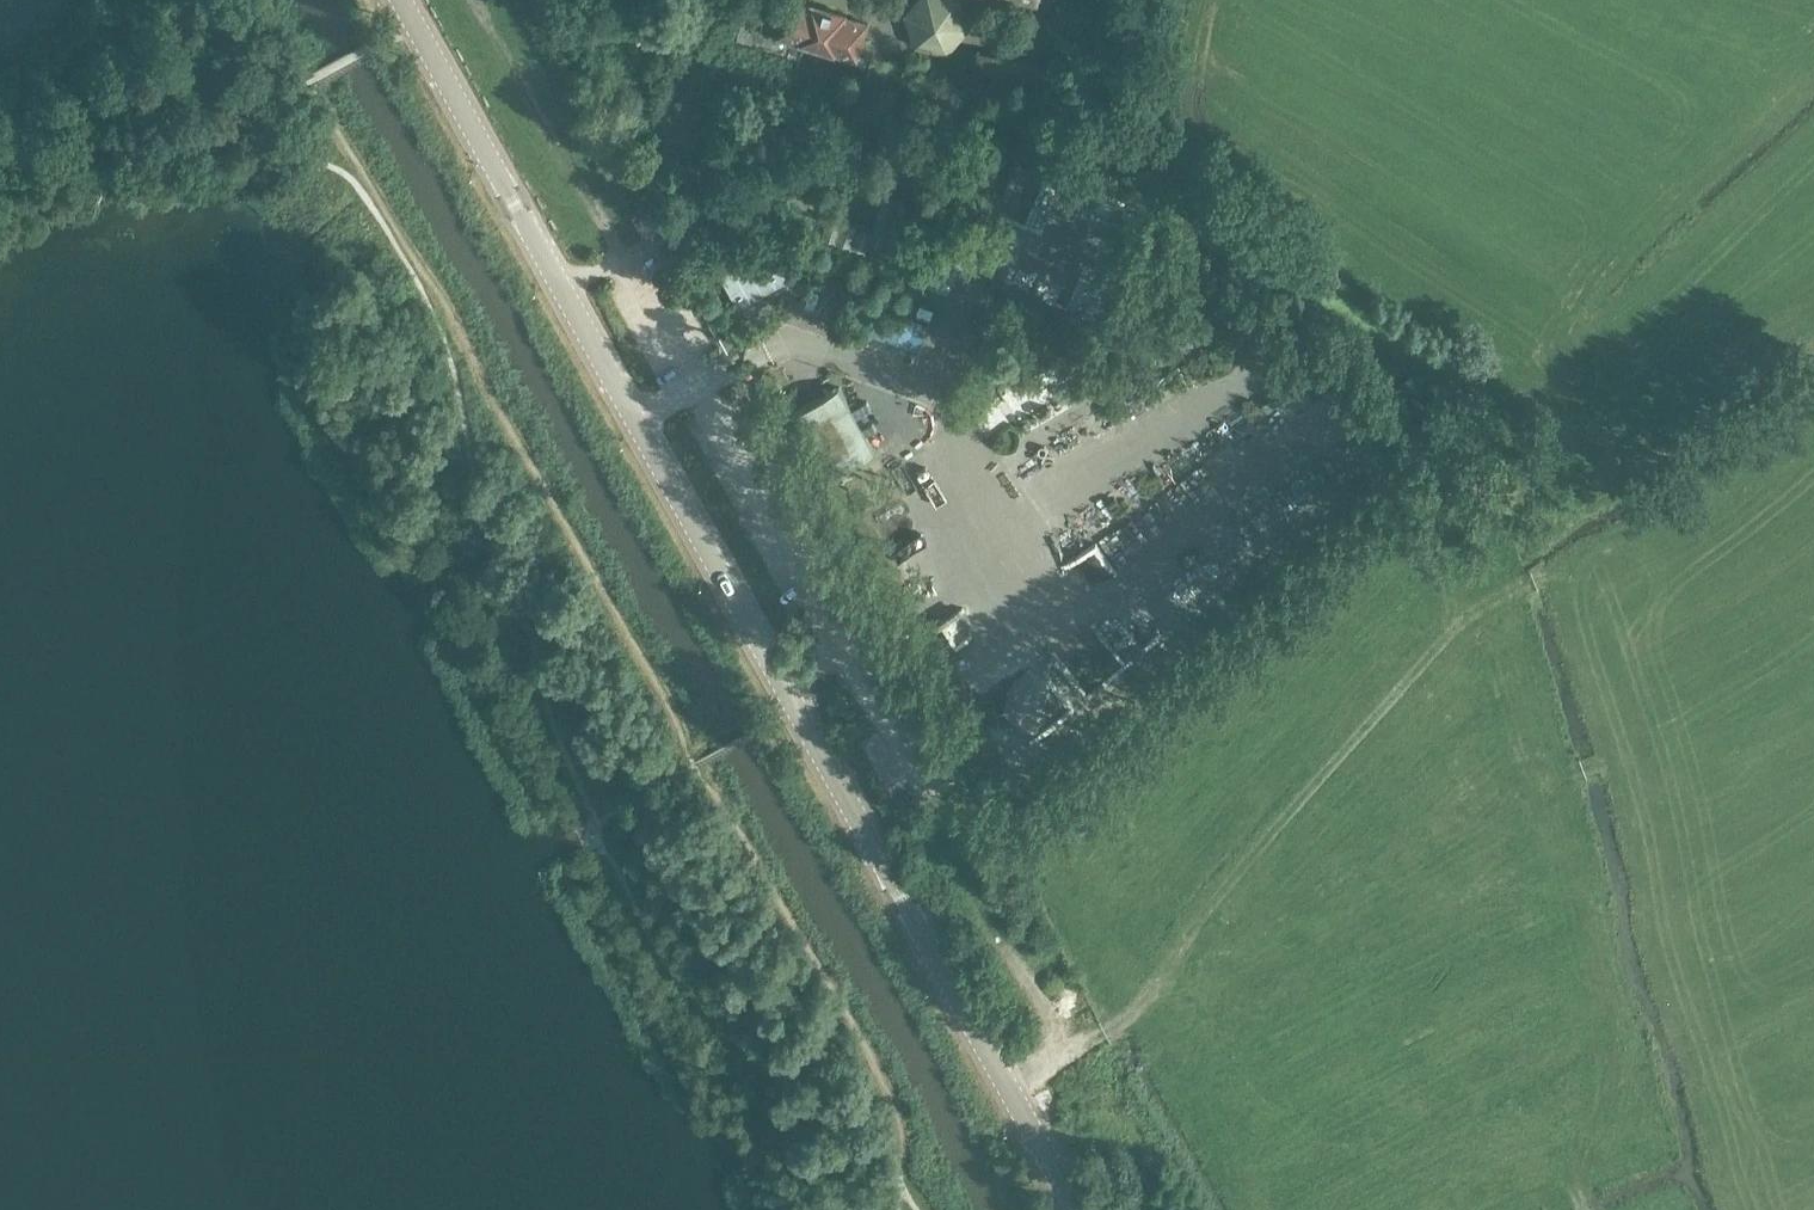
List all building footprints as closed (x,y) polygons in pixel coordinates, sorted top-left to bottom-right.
[(869,21),(846,15),(847,13),(812,3),(812,5),(795,0),(789,0),(779,35),(865,59),(866,54),(860,52),(869,21)] [(910,0),(908,3),(907,6),(905,9),(904,12),(904,15),(904,16),(903,20),(903,23),(904,24),(904,28),(905,31),(907,35),(909,40),(911,42),(913,44),(917,48),(920,49),(924,52),(928,53),(931,54),(935,55),(940,55),(944,54),(947,53),(952,51),(955,50),(958,48),(960,46),(961,45),(963,43),(966,39),(969,35),(970,32),(970,30),(971,27),(972,24),(972,22),(972,19),(971,16),(971,14),(970,11),(969,8),(968,5),(966,2),(966,1),(965,0),(910,0)] [(45,198),(37,184),(21,193),(29,207),(45,198)] [(868,245),(872,246),(897,254),(913,206),(883,196),(872,229),(828,215),(822,234),(867,249),(868,245)] [(781,289),(759,251),(719,274),(740,312),(781,289)] [(921,347),(930,322),(875,303),(866,328),(921,347)] [(874,450),(839,387),(794,412),(829,475),(874,450)]
